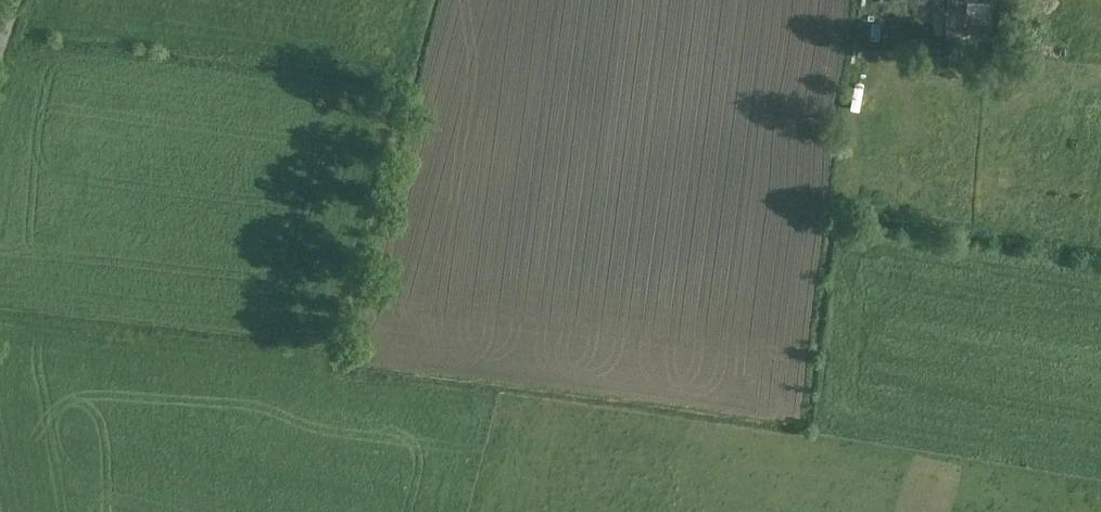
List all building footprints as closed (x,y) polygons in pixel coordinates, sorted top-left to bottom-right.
[(946,35),(991,37),(992,0),(948,0),(946,35)]
